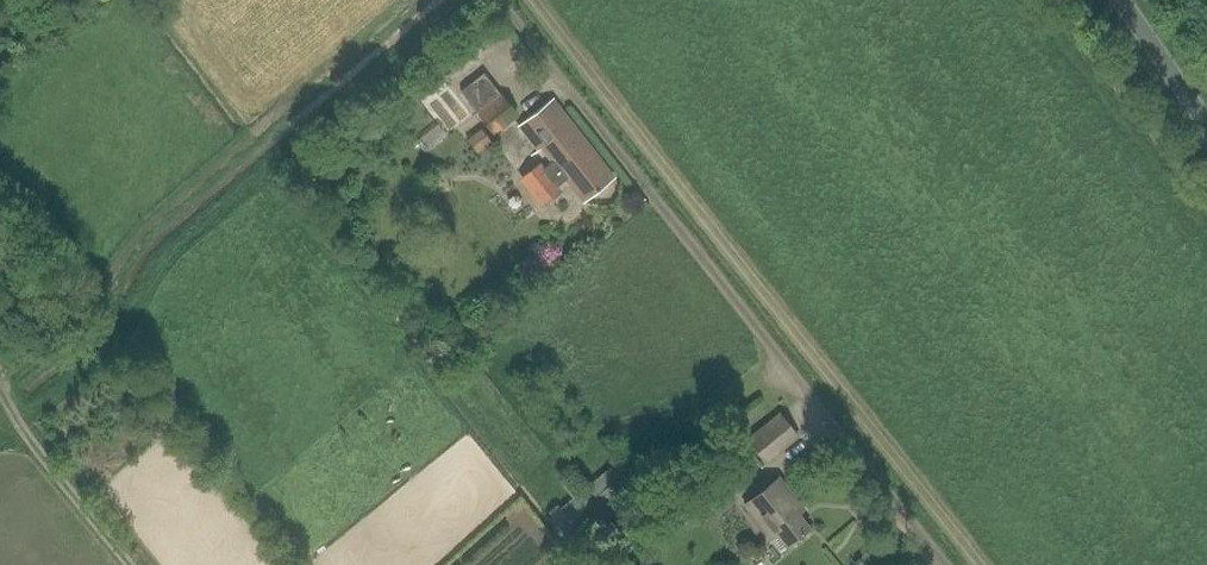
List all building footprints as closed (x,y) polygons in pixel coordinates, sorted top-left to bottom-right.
[(460,93),(494,135),(518,116),(484,74),(460,93)] [(552,101),(519,127),(539,152),(542,149),(552,162),(545,167),(542,163),(522,179),(544,207),(564,191),(560,186),(567,181),(582,199),(587,195),(590,198),(607,185),(603,179),(610,173),(552,101)] [(469,139),(481,153),(493,144),(481,130),(469,139)] [(748,443),(766,465),(799,437),(780,415),(748,443)] [(548,512),(582,551),(592,542),(588,538),(642,491),(626,473),(570,519),(557,504),(548,512)] [(744,506),(780,552),(810,529),(799,516),(804,512),(778,479),(744,506)]
